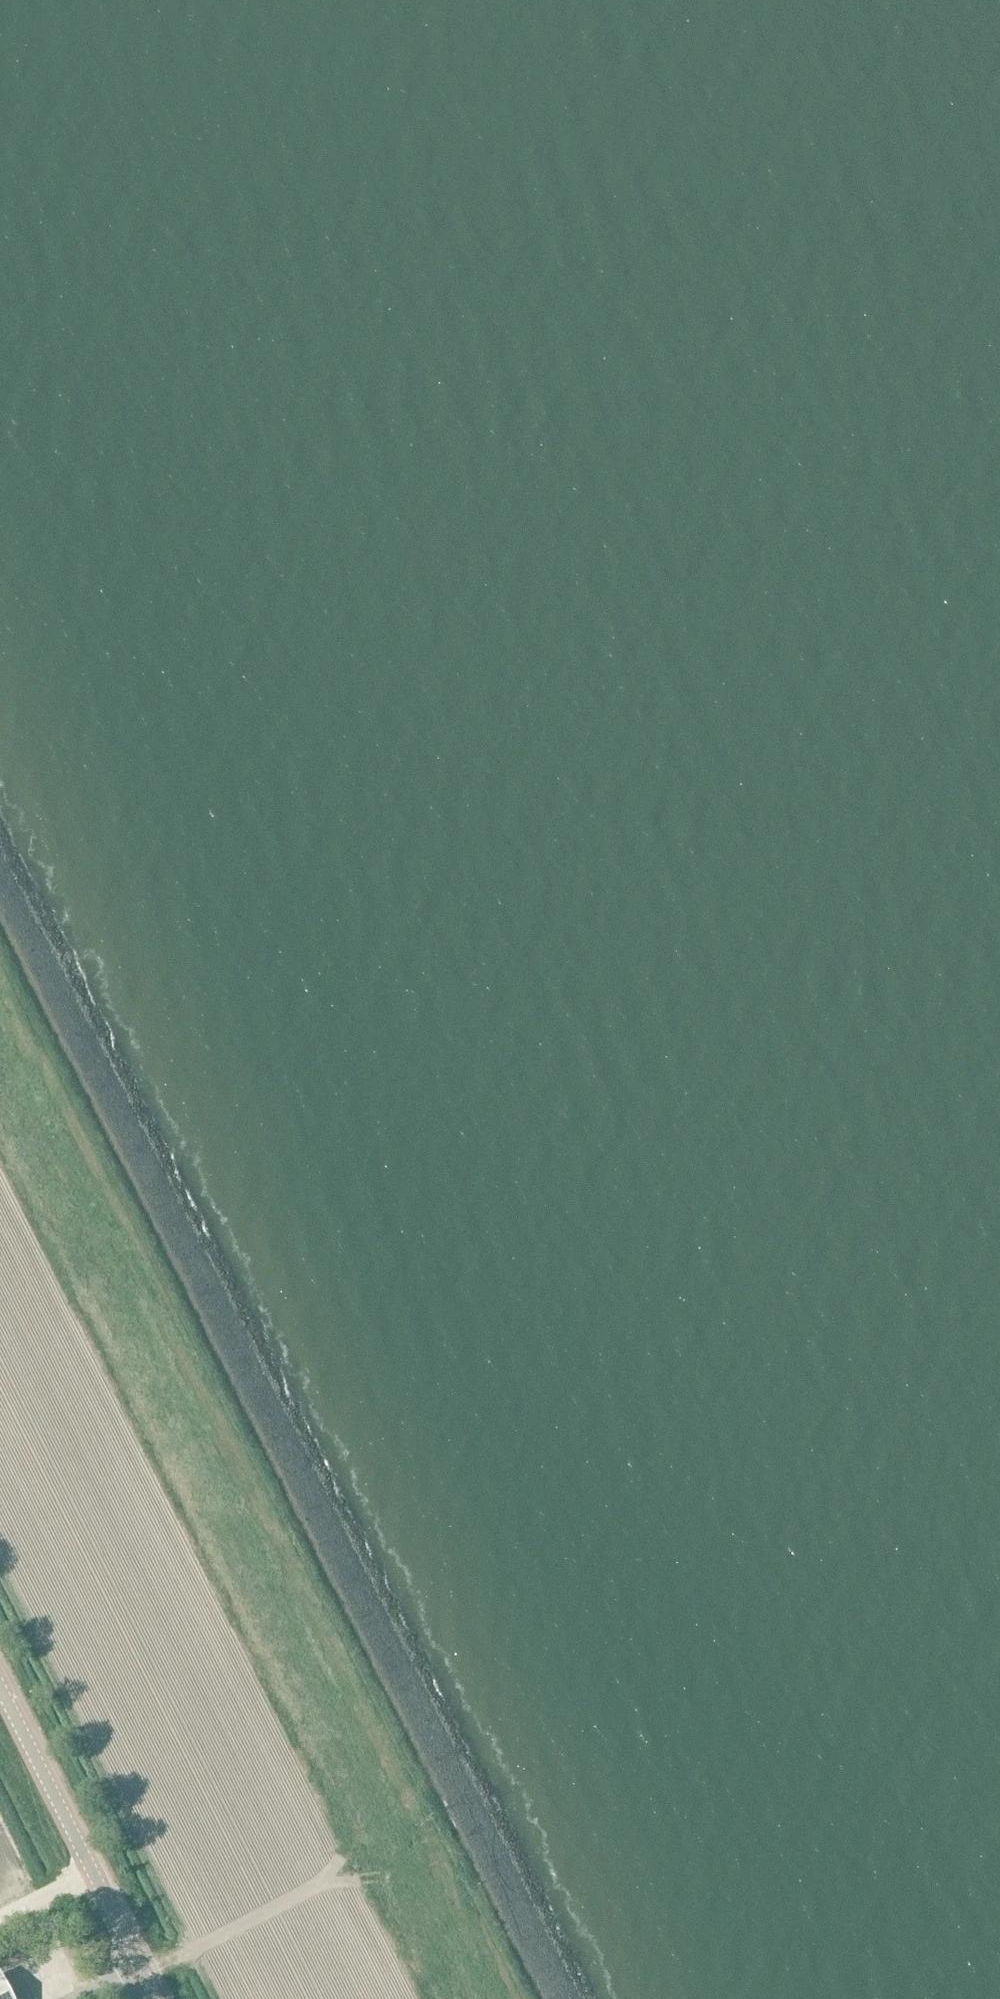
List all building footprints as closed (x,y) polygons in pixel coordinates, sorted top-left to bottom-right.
[(1,1974),(0,1974),(0,1998),(14,1998),(1,1974)]
